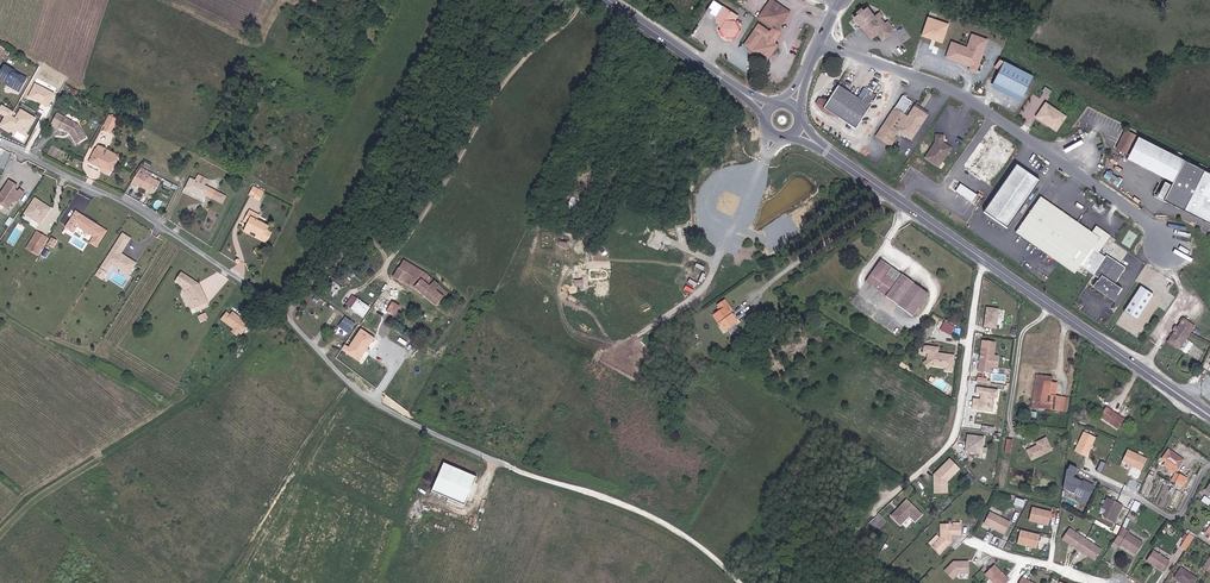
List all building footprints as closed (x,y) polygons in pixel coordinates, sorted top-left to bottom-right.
[(786,9),(774,1),(769,2),(760,14),(762,21),(772,28),(780,34),(779,27),(788,15),(786,9)] [(721,7),(714,19),(723,38),(732,38),(736,30),(732,22),(736,17),(721,7)] [(867,8),(863,11),(863,13),(861,14),(859,14),(855,17),(862,27),(864,25),(872,35),(877,31),(878,33),(883,39),(892,33),(891,32),(894,30),(887,21),(884,23),(880,18),(882,16),(880,13),(875,17),(867,8)] [(948,25),(927,18),(920,36),(941,43),(948,25)] [(864,25),(862,27),(871,39),(878,33),(877,31),(872,35),(864,25)] [(780,34),(772,28),(766,37),(755,29),(744,44),(748,47),(749,53),(756,52),(764,58),(769,57),(778,45),(774,42),(780,34)] [(950,45),(946,58),(965,64),(966,61),(969,62),(972,63),(971,66),(970,70),(976,71),(986,39),(971,34),(967,47),(951,43),(950,45)] [(1000,69),(993,82),(1022,97),(1033,76),(1000,59),(994,67),(1000,69)] [(14,88),(20,91),(25,79),(14,74),(15,72),(4,67),(0,76),(0,78),(9,82),(15,85),(14,88)] [(49,106),(56,92),(35,82),(29,97),(49,106)] [(1020,101),(1022,97),(993,82),(991,86),(1020,101)] [(828,101),(821,99),(816,105),(822,111),(828,115),(837,117),(854,128),(875,95),(868,91),(862,100),(838,85),(828,101)] [(902,115),(910,103),(904,99),(899,95),(872,137),(887,147),(896,133),(906,117),(902,115)] [(1036,117),(1056,130),(1065,117),(1046,103),(1036,117)] [(37,116),(19,107),(17,111),(2,104),(0,108),(0,113),(5,116),(0,125),(0,126),(12,132),(14,127),(20,130),(22,126),(30,130),(37,116)] [(921,111),(928,116),(930,114),(915,105),(914,106),(921,111)] [(921,111),(914,106),(906,117),(896,133),(911,142),(928,116),(921,111)] [(113,132),(119,118),(110,114),(103,128),(113,132)] [(65,117),(62,128),(72,132),(80,142),(89,135),(79,123),(65,117)] [(1125,130),(1121,138),(1123,139),(1118,150),(1126,154),(1136,135),(1125,130)] [(944,144),(944,136),(938,136),(938,143),(928,159),(940,167),(952,149),(944,144)] [(1158,196),(1165,199),(1184,159),(1138,136),(1127,159),(1167,178),(1158,196)] [(101,142),(99,146),(119,158),(122,154),(101,142)] [(119,158),(99,146),(91,158),(102,164),(103,162),(113,168),(119,158)] [(1184,159),(1165,199),(1209,221),(1209,172),(1184,159)] [(143,163),(131,182),(137,186),(139,184),(154,193),(160,182),(146,174),(148,170),(146,168),(143,163)] [(1008,229),(1041,182),(1017,166),(984,213),(1008,229)] [(0,196),(0,204),(9,209),(15,199),(18,201),(24,192),(20,189),(18,192),(16,191),(15,192),(13,191),(14,190),(17,186),(8,181),(0,196)] [(206,197),(209,190),(192,183),(188,193),(205,200),(206,197)] [(248,199),(260,203),(265,190),(253,185),(248,199)] [(216,193),(209,190),(206,197),(213,200),(216,193)] [(216,193),(213,200),(225,205),(228,198),(216,193)] [(1097,227),(1092,233),(1041,198),(1016,234),(1075,275),(1080,267),(1095,277),(1107,258),(1100,254),(1112,237),(1097,227)] [(29,212),(45,222),(53,208),(38,199),(29,212)] [(90,243),(98,248),(109,229),(76,210),(65,228),(75,233),(78,227),(94,236),(90,243)] [(44,224),(45,222),(29,212),(28,214),(44,224)] [(272,228),(253,218),(247,231),(270,242),(274,234),(270,232),(272,228)] [(11,223),(1,238),(12,246),(23,230),(11,223)] [(33,247),(44,231),(42,229),(31,246),(33,247)] [(45,232),(44,231),(33,247),(35,248),(45,232)] [(126,231),(121,238),(128,243),(133,236),(126,231)] [(52,236),(45,232),(35,248),(42,253),(52,236)] [(48,244),(54,247),(58,240),(52,237),(48,244)] [(121,238),(108,257),(114,261),(131,272),(138,261),(123,251),(128,243),(121,238)] [(1110,296),(1117,301),(1124,290),(1117,285),(1127,268),(1108,256),(1107,258),(1095,277),(1100,281),(1096,287),(1105,293),(1105,295),(1105,297),(1108,296),(1110,296)] [(108,257),(104,264),(110,268),(114,261),(108,257)] [(881,260),(870,275),(890,289),(885,296),(913,316),(928,294),(881,260)] [(421,277),(401,265),(399,267),(395,265),(391,271),(405,281),(408,278),(416,285),(421,277)] [(104,276),(108,270),(102,266),(98,272),(104,276)] [(602,270),(589,270),(589,279),(602,279),(605,278),(606,278),(607,276),(607,275),(607,273),(606,272),(604,271),(602,270)] [(193,290),(191,296),(193,301),(196,299),(200,307),(211,302),(201,282),(185,272),(179,281),(185,285),(193,290)] [(421,277),(416,285),(439,303),(449,287),(424,273),(421,277)] [(890,289),(870,275),(865,282),(885,296),(890,289)] [(697,284),(690,279),(687,282),(695,287),(697,284)] [(185,285),(191,296),(193,290),(185,285)] [(1128,312),(1141,320),(1157,294),(1144,286),(1128,312)] [(1105,293),(1096,287),(1095,289),(1105,295),(1105,293)] [(365,316),(371,306),(353,294),(346,305),(365,316)] [(390,308),(393,310),(396,312),(402,303),(396,299),(390,308)] [(718,305),(721,310),(713,316),(724,331),(738,322),(727,306),(729,305),(725,300),(718,305)] [(200,307),(197,308),(199,312),(212,305),(211,302),(200,307)] [(999,327),(1000,307),(986,306),(985,327),(999,327)] [(252,317),(235,307),(233,310),(229,308),(225,315),(239,323),(243,325),(246,327),(252,317)] [(331,314),(328,319),(337,324),(342,313),(331,308),(329,313),(331,314)] [(199,315),(201,321),(208,318),(206,312),(199,315)] [(1185,319),(1178,328),(1176,331),(1168,341),(1179,349),(1179,348),(1186,339),(1195,327),(1185,319)] [(342,350),(361,361),(376,336),(361,327),(350,346),(346,343),(342,350)] [(1186,339),(1179,348),(1186,354),(1193,344),(1186,339)] [(994,343),(982,341),(978,370),(987,372),(988,366),(995,367),(997,357),(992,356),(994,343)] [(929,353),(928,362),(931,366),(947,369),(946,372),(952,372),(953,366),(955,365),(955,363),(954,362),(954,356),(938,354),(939,349),(925,347),(924,353),(929,353)] [(1064,398),(1055,397),(1049,396),(1051,383),(1052,377),(1040,375),(1037,390),(1043,391),(1041,404),(1039,404),(1038,408),(1062,411),(1064,398)] [(973,398),(972,409),(994,411),(995,396),(999,397),(1000,389),(977,386),(976,394),(982,394),(982,398),(973,398)] [(1099,417),(1118,429),(1125,420),(1106,407),(1099,417)] [(1096,438),(1084,432),(1075,451),(1087,457),(1096,438)] [(968,435),(965,451),(982,454),(984,437),(968,435)] [(1035,443),(1037,447),(1029,450),(1033,461),(1054,451),(1048,438),(1035,443)] [(1147,459),(1128,450),(1123,461),(1142,471),(1147,459)] [(1176,457),(1177,456),(1168,450),(1162,459),(1177,470),(1182,462),(1176,457)] [(474,495),(484,466),(450,454),(440,483),(474,495)] [(938,479),(936,479),(935,493),(947,493),(947,482),(959,469),(950,460),(938,474),(940,475),(938,477),(938,479)] [(1077,468),(1065,463),(1064,469),(1074,474),(1077,468)] [(1180,475),(1175,483),(1182,487),(1187,478),(1180,475)] [(1074,479),(1068,491),(1086,500),(1093,486),(1087,483),(1086,485),(1082,483),(1083,482),(1074,479)] [(1024,507),(1026,500),(1016,497),(1014,504),(1024,507)] [(1108,510),(1104,517),(1114,522),(1122,506),(1107,499),(1103,508),(1108,510)] [(907,500),(891,516),(900,524),(909,515),(915,521),(922,515),(907,500)] [(1140,504),(1135,501),(1130,510),(1136,513),(1140,504)] [(1051,524),(1052,509),(1032,508),(1031,522),(1051,524)] [(1009,522),(990,512),(984,523),(1003,533),(1009,522)] [(961,526),(952,526),(952,524),(940,524),(940,537),(931,546),(939,554),(952,542),(953,535),(961,535),(961,526)] [(1122,527),(1118,536),(1113,542),(1119,546),(1120,545),(1135,554),(1142,543),(1128,533),(1129,532),(1122,527)] [(1020,535),(1018,543),(1038,549),(1042,534),(1022,529),(1020,535)] [(1062,540),(1095,560),(1102,549),(1069,529),(1062,540)] [(1189,534),(1194,537),(1195,535),(1184,529),(1183,531),(1185,532),(1189,534)] [(1183,543),(1189,534),(1185,532),(1180,541),(1183,543)] [(1185,551),(1194,537),(1189,534),(1183,543),(1180,548),(1185,551)] [(1146,561),(1162,571),(1169,561),(1153,550),(1146,561)] [(957,574),(967,573),(966,561),(952,561),(943,571),(951,580),(957,574)] [(984,573),(993,582),(1004,582),(1008,580),(993,565),(984,573)] [(1182,582),(1194,582),(1196,579),(1181,568),(1174,578),(1182,582)]
